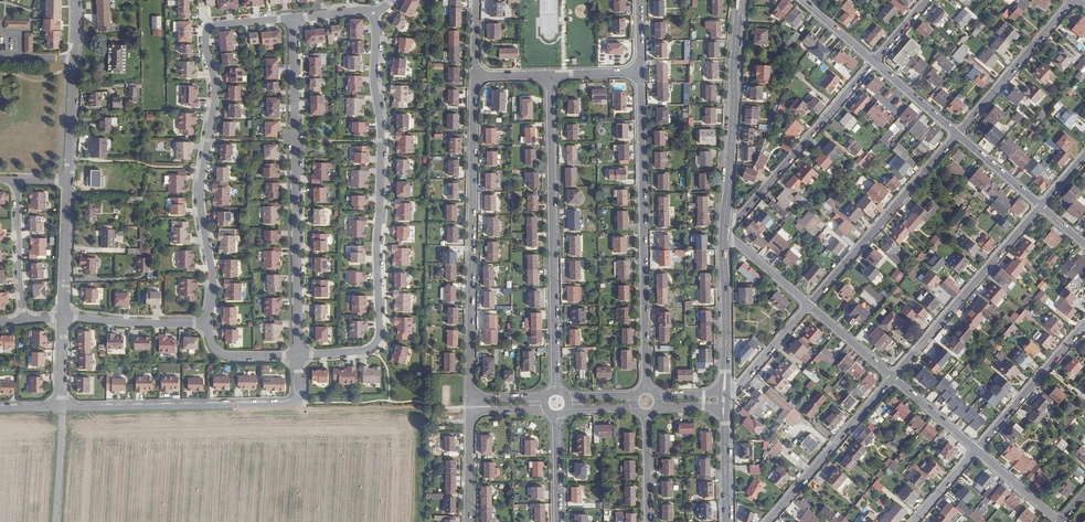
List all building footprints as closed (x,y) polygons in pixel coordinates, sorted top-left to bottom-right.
[(60,49),(60,40),(61,40),(61,31),(55,31),(55,29),(55,22),(55,20),(61,20),(62,0),(46,0),(46,19),(44,19),(44,31),(46,31),(46,40),(47,40),(48,49),(60,49)] [(97,13),(110,12),(111,12),(110,0),(97,0),(97,13)] [(219,10),(229,9),(228,0),(218,0),(219,10)] [(229,9),(238,8),(238,0),(228,0),(229,9)] [(404,3),(416,9),(419,4),(418,3),(419,0),(405,0),(404,3)] [(439,8),(452,8),(461,8),(461,0),(439,0),(439,8)] [(626,0),(616,0),(616,11),(626,11),(626,0)] [(723,15),(723,0),(713,1),(713,15),(723,15)] [(793,6),(786,0),(784,0),(771,15),(779,22),(793,6)] [(905,10),(894,0),(893,0),(879,16),(886,22),(892,16),(898,9),(902,13),(905,10)] [(1009,18),(1013,22),(1028,5),(1022,1),(1022,0),(1019,3),(1021,5),(1009,18)] [(1050,0),(1033,0),(1032,3),(1046,9),(1050,0)] [(665,15),(664,1),(655,1),(655,16),(665,15)] [(847,13),(841,20),(848,26),(850,23),(852,25),(859,17),(854,13),(856,11),(852,7),(853,5),(848,1),(842,8),(847,13)] [(416,9),(404,3),(400,11),(410,17),(411,14),(412,15),(416,9)] [(503,3),(491,3),(492,16),(503,16),(503,3)] [(189,6),(178,6),(178,14),(182,14),(182,19),(189,19),(189,6)] [(933,14),(928,20),(937,28),(948,15),(939,7),(933,14)] [(962,27),(963,27),(972,17),(974,20),(977,16),(974,14),(966,7),(954,20),(958,23),(962,27)] [(461,27),(461,23),(461,8),(452,8),(452,23),(452,27),(461,27)] [(800,18),(803,14),(799,11),(797,13),(794,10),(786,19),(793,25),(796,21),(799,23),(802,19),(800,18)] [(110,25),(110,12),(97,13),(98,26),(98,32),(114,31),(114,25),(110,25)] [(405,17),(398,14),(392,25),(401,30),(406,22),(403,21),(405,17)] [(161,16),(152,17),(152,29),(161,29),(161,16)] [(1072,29),(1082,38),(1084,34),(1084,19),(1083,17),(1072,29)] [(625,34),(625,19),(615,19),(615,30),(615,34),(625,34)] [(349,23),(349,29),(362,29),(362,30),(363,29),(363,25),(362,25),(362,20),(351,20),(351,23),(349,23)] [(31,21),(5,21),(5,28),(30,29),(31,21)] [(724,24),(724,21),(712,21),(707,21),(707,30),(712,30),(712,36),(721,36),(721,24),(724,24)] [(976,29),(971,34),(975,38),(987,25),(983,21),(979,26),(976,29)] [(173,32),(178,32),(190,32),(191,22),(179,22),(174,22),(173,32)] [(667,36),(667,22),(656,22),(657,36),(667,36)] [(926,38),(932,31),(923,23),(916,30),(926,38)] [(997,33),(1000,36),(1009,44),(1012,40),(1018,34),(1009,26),(1006,23),(997,33)] [(501,39),(501,25),(489,25),(489,39),(501,39)] [(340,26),(327,27),(328,35),(329,44),(333,44),(332,37),(341,36),(340,29),(340,26)] [(873,46),(885,33),(878,27),(866,40),(873,46)] [(1030,33),(1023,28),(1021,31),(1027,37),(1030,33)] [(310,30),(305,31),(307,43),(309,42),(310,44),(316,43),(315,30),(315,29),(310,30)] [(315,30),(316,43),(323,42),(322,41),(326,41),(324,29),(315,30)] [(362,29),(349,29),(349,36),(351,36),(351,39),(362,39),(362,30),(362,29)] [(768,45),(769,30),(756,29),(754,43),(768,45)] [(950,30),(947,33),(953,38),(956,35),(950,30)] [(231,31),(219,33),(220,38),(219,38),(220,42),(233,41),(233,34),(231,34),(231,31)] [(271,32),(272,45),(279,44),(279,43),(282,43),(280,31),(275,32),(275,31),(271,31),(271,32)] [(446,46),(450,46),(460,46),(460,31),(450,31),(450,40),(446,40),(446,46)] [(190,32),(178,32),(177,38),(179,38),(179,41),(190,41),(190,32)] [(272,49),(272,45),(271,32),(261,33),(263,45),(266,44),(266,49),(272,49)] [(797,32),(791,39),(794,42),(801,35),(797,32)] [(25,54),(33,54),(33,33),(25,33),(25,54)] [(246,40),(246,42),(250,41),(250,44),(259,43),(258,33),(245,34),(246,40)] [(816,36),(815,38),(810,33),(803,42),(811,49),(818,41),(820,40),(816,36)] [(1066,37),(1076,45),(1079,42),(1069,33),(1066,37)] [(1020,36),(1018,34),(1012,40),(1015,43),(1020,36)] [(960,47),(963,43),(967,39),(964,36),(957,44),(960,47)] [(1010,45),(1009,44),(1000,36),(991,47),(1001,55),(1010,45)] [(409,52),(409,49),(411,49),(412,39),(396,37),(395,45),(397,45),(399,45),(399,47),(399,52),(409,52)] [(915,54),(917,51),(920,47),(911,39),(892,60),(902,69),(915,54)] [(684,40),(685,60),(673,60),(673,64),(690,64),(690,40),(684,40)] [(233,41),(220,42),(221,52),(233,51),(232,47),(234,47),(233,41)] [(363,41),(353,41),(353,54),(356,54),(363,54),(363,41)] [(811,49),(811,50),(824,61),(831,52),(818,41),(811,49)] [(720,57),(720,42),(710,42),(710,57),(720,57)] [(667,58),(667,43),(657,43),(657,58),(667,58)] [(966,53),(970,49),(963,43),(960,47),(966,53)] [(623,53),(623,44),(608,44),(608,54),(623,53)] [(110,48),(111,48),(111,46),(109,45),(108,73),(125,74),(125,46),(114,45),(114,48),(114,51),(110,51),(110,48)] [(192,45),(181,45),(181,53),(184,53),(184,58),(192,58),(192,45)] [(459,65),(459,61),(460,46),(450,46),(450,52),(444,51),(444,61),(452,61),(452,65),(459,65)] [(966,53),(960,47),(958,49),(952,56),(959,62),(967,53),(966,53)] [(955,48),(946,58),(949,60),(952,56),(958,49),(957,48),(956,49),(955,48)] [(1063,70),(1074,58),(1063,48),(1059,52),(1060,54),(1053,62),(1063,70)] [(518,59),(518,50),(500,50),(500,59),(518,59)] [(853,70),(859,63),(852,57),(851,58),(842,50),(835,58),(840,63),(841,61),(844,65),(845,64),(853,70)] [(990,67),(998,57),(990,50),(981,60),(990,67)] [(233,53),(222,54),(223,66),(238,65),(237,61),(233,61),(233,53)] [(317,54),(310,54),(310,66),(321,66),(321,58),(317,58),(317,54)] [(913,67),(920,74),(928,65),(915,54),(902,69),(901,70),(906,75),(913,67)] [(942,63),(946,58),(941,54),(937,59),(942,63)] [(810,67),(816,61),(811,56),(804,64),(806,66),(808,65),(810,67)] [(360,57),(349,57),(348,70),(362,70),(362,66),(360,66),(360,62),(360,57)] [(1076,67),(1080,70),(1074,77),(1078,80),(1082,75),(1083,73),(1084,71),(1084,57),(1076,67)] [(406,59),(392,58),(391,67),(393,67),(392,70),(391,70),(391,75),(404,76),(406,59)] [(265,62),(265,69),(278,69),(278,59),(267,60),(267,62),(265,62)] [(949,72),(954,66),(946,60),(941,66),(949,72)] [(180,62),(180,78),(197,78),(197,71),(195,71),(194,71),(194,67),(193,67),(193,62),(180,62)] [(718,78),(718,63),(708,63),(708,78),(718,78)] [(1032,74),(1045,85),(1049,80),(1051,82),(1056,76),(1043,64),(1039,69),(1037,68),(1032,74)] [(668,65),(658,65),(659,83),(668,83),(668,65)] [(757,80),(758,80),(769,81),(770,66),(758,65),(758,70),(757,70),(757,76),(757,80)] [(321,66),(310,66),(310,79),(318,79),(318,75),(321,75),(321,66)] [(935,67),(927,76),(936,84),(937,84),(939,86),(940,85),(945,80),(942,78),(937,73),(939,71),(935,67)] [(240,68),(230,68),(230,73),(230,75),(228,75),(226,75),(226,82),(242,82),(242,72),(240,72),(240,68)] [(459,83),(459,68),(449,68),(449,83),(459,83)] [(795,75),(802,81),(805,77),(795,68),(793,73),(795,75)] [(987,78),(975,68),(968,77),(971,80),(974,82),(976,80),(984,87),(987,83),(984,81),(987,78)] [(278,69),(265,69),(265,76),(267,76),(267,79),(278,79),(278,69)] [(829,76),(821,85),(831,93),(834,89),(833,88),(834,87),(838,83),(837,83),(840,79),(832,72),(829,76)] [(795,75),(793,73),(788,85),(787,88),(789,90),(795,75)] [(362,76),(348,76),(348,85),(350,85),(350,92),(360,92),(360,86),(360,84),(362,84),(362,76)] [(876,94),(883,86),(884,84),(876,77),(868,86),(876,94)] [(318,79),(310,79),(310,92),(318,92),(318,87),(321,87),(321,79),(318,79)] [(278,82),(268,82),(268,91),(271,91),(271,95),(279,95),(278,82)] [(142,87),(142,83),(133,84),(133,87),(129,87),(129,98),(137,98),(137,87),(142,87)] [(668,83),(659,83),(659,102),(669,101),(668,83)] [(717,100),(716,85),(707,85),(707,100),(717,100)] [(939,86),(936,90),(931,96),(943,106),(951,97),(942,90),(943,88),(940,85),(939,86)] [(1030,90),(1027,88),(1023,93),(1029,97),(1034,102),(1035,103),(1044,93),(1035,85),(1030,90)] [(198,87),(182,86),(182,104),(191,104),(191,107),(198,107),(199,99),(196,99),(195,99),(195,97),(196,97),(196,93),(198,93),(198,87)] [(240,86),(229,86),(229,92),(229,95),(227,95),(227,100),(240,100),(240,86)] [(403,102),(408,102),(408,86),(391,86),(391,93),(393,93),(394,97),(394,102),(394,108),(403,108),(403,102)] [(762,100),(763,87),(751,86),(750,100),(762,100)] [(607,99),(607,89),(592,89),(590,89),(591,103),(592,103),(592,99),(607,99)] [(1016,105),(1024,97),(1015,89),(1007,97),(1016,105)] [(459,105),(459,90),(449,90),(449,105),(459,105)] [(890,91),(885,96),(888,99),(893,93),(890,91)] [(102,107),(101,92),(90,92),(90,98),(91,101),(91,107),(102,107)] [(506,111),(506,92),(494,92),(493,111),(506,111)] [(617,111),(626,110),(626,97),(626,93),(617,93),(617,111)] [(859,99),(861,100),(857,105),(855,103),(850,109),(857,116),(872,100),(864,93),(859,99)] [(364,95),(356,95),(356,98),(347,98),(347,115),(363,116),(363,110),(361,110),(361,105),(360,105),(360,103),(364,103),(364,95)] [(323,96),(311,96),(311,105),(324,106),(324,99),(323,99),(323,96)] [(818,114),(824,107),(813,96),(806,104),(808,106),(812,110),(813,109),(818,114)] [(122,107),(122,97),(113,97),(113,107),(122,107)] [(959,114),(966,106),(956,97),(947,108),(951,111),(953,109),(955,111),(959,114)] [(266,102),(266,108),(279,108),(279,98),(267,99),(267,101),(266,102)] [(803,111),(808,106),(806,104),(799,98),(790,108),(801,119),(805,113),(803,111)] [(899,99),(894,105),(898,108),(903,102),(899,99)] [(532,118),(533,100),(523,100),(523,118),(532,118)] [(579,113),(579,100),(569,100),(569,113),(579,113)] [(865,115),(881,129),(887,123),(889,124),(894,118),(874,101),(869,107),(871,109),(865,115)] [(239,104),(229,104),(229,108),(229,110),(227,110),(225,110),(225,118),(241,118),(241,108),(239,108),(239,104)] [(324,112),(324,106),(311,105),(310,105),(311,110),(311,115),(323,115),(323,112),(324,112)] [(787,111),(780,105),(777,112),(779,114),(785,114),(787,111)] [(756,125),(758,107),(746,106),(746,119),(747,119),(747,124),(756,125)] [(987,117),(995,125),(998,122),(1005,114),(997,106),(987,117)] [(909,124),(917,114),(909,107),(900,117),(909,124)] [(279,108),(266,108),(266,115),(267,115),(267,118),(279,118),(279,108)] [(668,123),(668,108),(657,108),(658,124),(668,123)] [(716,123),(716,108),(706,108),(706,123),(716,123)] [(1074,121),(1078,117),(1068,109),(1060,119),(1068,126),(1068,127),(1070,129),(1076,122),(1074,121)] [(1038,118),(1042,121),(1048,114),(1044,111),(1038,118)] [(196,114),(179,113),(179,130),(183,130),(183,135),(192,136),(192,125),(193,125),(193,121),(196,121),(196,114)] [(1020,113),(1015,120),(1018,123),(1024,117),(1020,113)] [(459,114),(449,114),(449,129),(458,129),(459,114)] [(858,121),(855,118),(849,114),(841,123),(850,131),(858,121)] [(395,119),(397,119),(397,123),(397,128),(409,129),(409,115),(395,115),(395,119)] [(111,125),(111,118),(99,118),(99,131),(111,131),(111,125)] [(919,139),(928,129),(919,121),(910,131),(919,139)] [(235,122),(223,122),(223,127),(223,131),(221,131),(221,136),(235,136),(235,122)] [(369,122),(353,122),(352,132),(355,132),(355,136),(364,136),(364,132),(365,130),(367,130),(368,130),(369,122)] [(794,139),(803,129),(795,122),(786,133),(794,139)] [(995,125),(995,126),(1001,131),(1004,128),(998,122),(995,125)] [(279,123),(266,123),(265,136),(277,136),(277,131),(277,127),(279,127),(279,123)] [(837,132),(840,127),(835,123),(831,127),(837,132)] [(628,138),(628,124),(618,124),(618,139),(628,138)] [(326,137),(328,126),(322,125),(320,135),(326,137)] [(578,139),(578,125),(568,125),(568,140),(578,139)] [(894,135),(899,130),(893,125),(888,130),(893,134),(894,135)] [(995,126),(985,138),(989,141),(990,140),(992,141),(992,143),(995,146),(1005,135),(1001,131),(995,126)] [(497,144),(497,127),(488,128),(488,144),(497,144)] [(535,142),(535,127),(525,127),(526,142),(535,142)] [(758,129),(754,128),(745,128),(744,142),(753,143),(753,133),(758,133),(758,131),(759,129),(758,129)] [(935,146),(944,136),(935,128),(917,148),(925,154),(930,148),(928,147),(932,143),(935,146)] [(1035,129),(1033,131),(1029,137),(1031,139),(1036,133),(1035,133),(1037,131),(1035,129)] [(665,145),(665,130),(655,130),(655,145),(665,145)] [(715,143),(715,130),(700,130),(701,144),(715,143)] [(890,142),(888,141),(893,134),(888,130),(880,140),(886,146),(890,142)] [(404,133),(396,133),(396,140),(399,140),(399,142),(398,147),(397,147),(397,153),(413,153),(413,136),(404,136),(404,133)] [(1066,135),(1057,145),(1062,149),(1065,152),(1074,142),(1066,135)] [(795,146),(789,141),(784,136),(781,140),(785,143),(786,144),(792,149),(795,146)] [(1007,137),(998,147),(1003,151),(1004,149),(1012,156),(1018,149),(1019,147),(1007,137)] [(107,158),(107,138),(92,138),(92,158),(107,158)] [(459,153),(459,138),(450,138),(449,153),(459,153)] [(1052,148),(1055,143),(1054,142),(1049,138),(1046,143),(1052,148)] [(766,148),(770,141),(766,139),(763,147),(755,165),(760,169),(765,172),(767,169),(764,167),(771,155),(770,154),(765,151),(766,148)] [(855,157),(863,148),(852,139),(844,147),(855,157)] [(895,139),(890,145),(893,148),(898,141),(895,139)] [(191,143),(177,142),(177,159),(191,159),(191,154),(189,154),(189,151),(191,151),(191,143)] [(822,153),(830,161),(832,162),(842,151),(832,142),(822,153)] [(785,143),(782,147),(789,153),(792,149),(786,144),(785,143)] [(630,159),(630,144),(620,145),(620,159),(630,159)] [(911,155),(899,144),(893,151),(901,158),(905,162),(910,157),(911,155)] [(232,145),(219,145),(219,153),(220,153),(220,155),(220,161),(231,161),(231,154),(232,154),(232,145)] [(276,146),(265,145),(265,159),(278,159),(278,155),(276,155),(276,151),(276,146)] [(369,146),(355,146),(355,163),(369,163),(369,155),(367,155),(367,152),(369,152),(369,146)] [(577,160),(577,146),(567,146),(567,164),(581,164),(581,160),(577,160)] [(752,162),(753,148),(744,148),(743,161),(752,162)] [(536,164),(535,149),(526,149),(526,164),(536,164)] [(1004,149),(1003,151),(1011,158),(1012,156),(1004,149)] [(1030,160),(1018,149),(1012,156),(1011,158),(1019,165),(1018,165),(1022,169),(1030,160)] [(1070,156),(1068,154),(1065,152),(1062,149),(1058,154),(1053,160),(1061,167),(1070,156)] [(959,162),(965,156),(959,150),(953,157),(959,162)] [(498,164),(498,151),(488,152),(489,164),(498,164)] [(711,165),(711,151),(700,152),(700,166),(711,165)] [(830,161),(822,153),(820,152),(813,161),(822,170),(830,161)] [(666,167),(665,153),(656,153),(656,167),(666,167)] [(858,165),(861,168),(872,155),(869,153),(863,160),(858,165)] [(459,160),(459,157),(449,157),(449,176),(459,176),(459,160)] [(918,164),(910,157),(905,162),(911,167),(913,169),(918,164)] [(906,172),(911,167),(905,162),(901,158),(893,167),(895,169),(904,176),(907,173),(906,172)] [(1037,177),(1044,169),(1038,163),(1032,158),(1025,167),(1037,177)] [(409,160),(396,160),(396,168),(397,168),(397,170),(397,175),(407,176),(407,169),(409,169),(409,160)] [(856,163),(855,162),(850,168),(853,171),(858,165),(856,163)] [(329,163),(313,163),(313,169),(314,169),(314,174),(315,174),(315,176),(314,176),(312,176),(312,183),(320,183),(320,181),(329,181),(329,163)] [(957,177),(964,170),(955,163),(949,170),(957,177)] [(266,164),(266,168),(264,168),(264,178),(280,177),(280,170),(278,170),(276,170),(276,168),(276,164),(266,164)] [(816,179),(819,175),(807,164),(803,168),(804,169),(796,177),(803,183),(806,185),(813,177),(816,179)] [(763,172),(760,169),(755,165),(753,170),(749,168),(747,168),(744,178),(754,182),(756,177),(760,179),(763,172)] [(827,171),(830,174),(835,169),(832,166),(827,171)] [(229,168),(215,167),(215,172),(217,172),(217,176),(217,181),(229,181),(229,168)] [(369,167),(361,167),(361,170),(352,170),(352,188),(368,188),(368,182),(366,182),(366,177),(365,177),(365,175),(366,175),(368,175),(369,167)] [(1046,188),(1050,184),(1046,180),(1052,173),(1046,167),(1040,175),(1038,177),(1034,181),(1037,184),(1044,190),(1045,188),(1046,188)] [(576,168),(566,168),(567,186),(576,186),(576,168)] [(626,179),(626,169),(610,170),(610,179),(626,179)] [(904,176),(895,169),(892,172),(903,181),(905,178),(904,176)] [(986,177),(978,171),(971,179),(981,188),(983,190),(991,180),(987,176),(986,177)] [(186,172),(178,172),(178,175),(169,175),(169,192),(185,193),(185,187),(184,187),(184,182),(183,182),(183,180),(184,180),(186,180),(186,172)] [(497,188),(497,173),(487,173),(487,188),(497,188)] [(538,187),(538,173),(529,173),(529,187),(538,187)] [(710,189),(710,174),(700,174),(700,189),(710,189)] [(669,190),(669,175),(659,175),(659,190),(669,190)] [(803,183),(796,177),(795,175),(786,185),(795,192),(803,183)] [(893,192),(901,184),(894,177),(886,186),(893,192)] [(992,180),(991,180),(983,190),(981,192),(990,200),(993,197),(996,200),(1002,193),(1004,191),(1000,188),(999,189),(994,184),(995,183),(995,182),(992,180)] [(397,196),(409,196),(409,182),(395,182),(395,187),(397,187),(397,190),(397,196)] [(280,183),(267,183),(267,192),(268,192),(269,199),(279,199),(279,193),(279,191),(280,191),(280,183)] [(887,193),(876,183),(868,193),(879,203),(887,193)] [(458,198),(459,184),(449,184),(449,198),(458,198)] [(221,185),(213,185),(213,192),(215,192),(216,192),(216,194),(215,194),(215,199),(213,199),(213,205),(229,205),(229,188),(220,188),(221,185)] [(1072,205),(1076,200),(1082,193),(1074,186),(1064,198),(1072,205)] [(325,188),(312,188),(312,192),(314,192),(314,196),(314,202),(325,202),(325,188)] [(939,197),(942,193),(936,188),(933,192),(939,197)] [(981,192),(983,190),(981,188),(975,195),(977,197),(981,192)] [(579,203),(579,190),(567,190),(567,203),(579,203)] [(628,205),(627,190),(618,190),(618,205),(628,205)] [(787,206),(795,197),(786,190),(778,199),(780,201),(787,206)] [(830,206),(841,194),(837,190),(826,203),(830,206)] [(5,204),(5,201),(8,201),(8,195),(5,195),(5,192),(0,192),(0,204),(5,204)] [(29,213),(36,213),(36,210),(45,210),(45,192),(30,192),(29,198),(31,198),(31,203),(32,203),(32,205),(31,205),(29,205),(29,213)] [(806,200),(798,193),(795,197),(802,204),(806,200)] [(1004,216),(1010,209),(1014,204),(1002,193),(996,200),(994,203),(992,205),(1004,216)] [(882,214),(885,210),(866,194),(856,206),(861,210),(862,209),(869,215),(875,208),(882,214)] [(538,210),(537,195),(527,195),(528,210),(538,210)] [(368,196),(352,196),(352,206),(354,206),(354,210),(364,210),(364,205),(364,203),(366,203),(368,203),(368,196)] [(496,210),(496,196),(486,196),(486,211),(496,210)] [(708,211),(708,196),(698,196),(698,211),(708,211)] [(669,197),(659,197),(659,212),(669,212),(674,212),(674,207),(669,207),(669,197)] [(186,198),(172,198),(171,215),(185,215),(185,206),(184,206),(184,203),(185,203),(186,198)] [(403,200),(395,200),(395,208),(397,208),(398,208),(398,210),(397,210),(397,215),(396,214),(396,221),(411,221),(412,203),(403,203),(403,200)] [(784,210),(777,204),(772,200),(769,205),(784,218),(788,213),(784,210)] [(1026,207),(1018,200),(1014,204),(1010,209),(1018,215),(1026,207)] [(1084,210),(1084,208),(1076,200),(1072,205),(1067,210),(1077,219),(1084,210)] [(784,210),(787,206),(780,201),(777,204),(784,210)] [(939,207),(932,201),(929,204),(936,211),(939,207)] [(102,212),(102,204),(86,203),(85,221),(89,221),(94,222),(95,222),(95,212),(102,212)] [(280,203),(272,203),(273,207),(264,207),(264,224),(280,224),(280,218),(278,218),(278,213),(277,213),(277,211),(280,211),(280,203)] [(844,213),(854,222),(862,212),(861,210),(856,206),(852,203),(844,213)] [(924,209),(918,204),(912,211),(915,213),(922,220),(926,223),(936,211),(929,204),(924,209)] [(969,212),(973,207),(970,205),(964,212),(969,217),(972,214),(969,212)] [(457,221),(457,206),(447,206),(447,221),(457,221)] [(324,209),(314,209),(314,215),(314,217),(312,217),(312,225),(326,225),(326,216),(324,216),(324,209)] [(772,218),(764,210),(756,218),(763,224),(765,226),(772,218)] [(579,229),(579,211),(569,211),(570,229),(579,229)] [(628,229),(628,211),(618,211),(619,229),(628,229)] [(698,226),(708,226),(708,211),(698,211),(698,226)] [(804,228),(815,215),(811,211),(803,220),(799,217),(796,220),(798,222),(804,228)] [(228,226),(228,222),(230,222),(230,212),(214,212),(214,219),(216,219),(218,219),(218,221),(218,226),(228,226)] [(674,212),(669,212),(659,212),(660,227),(669,226),(669,217),(674,217),(674,212)] [(915,228),(922,220),(915,213),(908,222),(906,220),(902,224),(909,230),(911,232),(915,228)] [(822,221),(815,215),(804,228),(811,233),(822,221)] [(841,226),(835,232),(840,237),(843,234),(846,236),(853,229),(837,215),(833,219),(841,226)] [(41,216),(31,216),(31,222),(31,224),(29,224),(29,232),(42,232),(42,223),(41,223),(41,216)] [(367,217),(359,217),(359,220),(350,220),(350,237),(366,238),(366,232),(364,232),(364,227),(363,227),(363,225),(364,225),(367,225),(367,217)] [(499,236),(499,217),(489,217),(489,236),(499,236)] [(527,217),(527,232),(537,232),(537,217),(527,217)] [(998,223),(1006,229),(1010,223),(1003,217),(998,223)] [(759,230),(763,224),(756,218),(747,229),(754,235),(759,230)] [(187,222),(173,222),(173,244),(190,244),(190,237),(187,237),(187,233),(187,227),(187,222)] [(802,231),(804,228),(798,222),(794,227),(800,232),(802,231)] [(894,233),(891,237),(898,243),(909,230),(902,224),(900,223),(893,232),(894,233)] [(114,246),(114,228),(114,225),(103,225),(103,228),(102,246),(114,246)] [(407,241),(407,237),(409,237),(409,228),(393,227),(393,235),(395,235),(397,235),(397,237),(397,241),(407,241)] [(458,243),(458,228),(448,228),(448,243),(458,243)] [(219,233),(218,233),(218,240),(221,240),(222,240),(222,242),(221,242),(221,247),(219,247),(219,253),(235,253),(235,233),(235,229),(219,229),(219,233)] [(759,230),(754,235),(752,238),(754,240),(753,241),(763,249),(767,245),(768,244),(768,243),(765,240),(759,235),(762,233),(759,230)] [(281,231),(265,231),(265,241),(267,241),(267,245),(277,244),(277,240),(277,238),(279,238),(281,238),(281,231)] [(1055,248),(1062,240),(1052,231),(1045,240),(1055,248)] [(537,247),(537,232),(527,232),(527,247),(537,247)] [(780,256),(787,248),(790,244),(777,233),(775,235),(768,243),(768,244),(767,245),(780,256)] [(327,234),(313,234),(313,239),(314,239),(314,242),(313,242),(313,251),(327,251),(327,234)] [(706,250),(706,235),(697,235),(697,250),(706,250)] [(941,238),(937,235),(931,241),(936,245),(938,242),(941,238)] [(988,251),(995,242),(991,238),(991,239),(986,235),(979,242),(984,246),(984,247),(988,251)] [(580,254),(580,236),(570,236),(570,254),(580,254)] [(670,251),(670,236),(660,236),(660,251),(670,251)] [(628,252),(628,237),(615,237),(615,252),(628,252)] [(30,259),(37,259),(37,256),(46,256),(46,238),(31,238),(31,244),(32,244),(32,249),(33,249),(33,251),(32,251),(30,251),(30,259)] [(844,246),(835,238),(827,247),(829,249),(836,255),(844,246)] [(855,245),(847,238),(844,240),(852,247),(855,245)] [(891,240),(882,251),(898,265),(902,261),(895,254),(900,248),(897,246),(898,245),(891,240)] [(973,255),(979,247),(971,240),(964,248),(973,255)] [(1018,259),(1022,263),(1036,247),(1028,240),(1014,255),(1018,259)] [(498,260),(498,242),(489,242),(489,260),(498,260)] [(935,253),(941,245),(938,242),(936,245),(931,250),(935,253)] [(400,245),(392,245),(392,253),(394,253),(395,253),(395,255),(394,255),(394,260),(393,260),(393,266),(409,266),(409,248),(400,248),(400,245)] [(365,246),(351,246),(351,263),(365,263),(365,254),(364,254),(364,251),(365,251),(365,246)] [(799,259),(802,255),(792,247),(790,251),(799,259)] [(281,248),(273,248),(273,251),(264,251),(265,268),(280,268),(280,262),(279,262),(279,257),(278,257),(278,255),(281,256),(281,248)] [(707,270),(706,250),(697,250),(691,250),(691,258),(695,258),(694,263),(697,263),(697,270),(707,270)] [(883,257),(875,250),(867,259),(875,266),(883,257)] [(194,251),(178,251),(178,268),(187,268),(187,271),(195,271),(195,263),(192,263),(191,262),(192,262),(192,257),(194,257),(194,251)] [(660,265),(670,265),(670,251),(660,251),(660,265)] [(790,251),(782,260),(791,268),(799,259),(790,251)] [(444,260),(444,265),(447,265),(456,265),(456,254),(451,253),(451,252),(444,252),(444,257),(441,257),(441,260),(444,260)] [(969,260),(960,252),(949,265),(959,273),(965,266),(965,265),(969,260)] [(528,254),(528,269),(538,269),(538,254),(528,254)] [(938,273),(946,263),(937,255),(928,265),(938,273)] [(1058,258),(1053,255),(1047,262),(1052,267),(1056,262),(1055,261),(1058,258)] [(1077,276),(1078,274),(1081,271),(1084,266),(1084,259),(1082,256),(1075,264),(1070,259),(1061,269),(1073,280),(1077,276)] [(886,260),(883,257),(875,266),(879,269),(886,260)] [(86,274),(95,274),(96,258),(81,258),(80,263),(84,263),(84,265),(84,269),(86,269),(86,274)] [(138,258),(138,272),(141,272),(141,274),(144,274),(144,272),(148,272),(149,258),(138,258)] [(315,272),(326,272),(327,258),(313,258),(313,263),(315,263),(315,266),(315,272)] [(1018,259),(1016,262),(1022,267),(1025,265),(1022,263),(1018,259)] [(237,260),(223,260),(223,269),(225,269),(225,272),(223,272),(223,277),(237,277),(237,260)] [(907,272),(910,275),(920,262),(918,260),(913,266),(912,265),(907,272)] [(1008,266),(1005,270),(1008,273),(1015,278),(1024,269),(1022,267),(1016,262),(1014,260),(1009,267),(1008,266)] [(580,279),(580,261),(570,261),(571,279),(580,279)] [(629,279),(629,261),(620,261),(620,262),(620,276),(620,279),(629,279)] [(41,263),(31,263),(31,269),(32,271),(30,271),(30,279),(44,278),(43,269),(42,269),(41,263)] [(1034,269),(1026,263),(1025,265),(1032,271),(1034,269)] [(881,272),(872,264),(864,273),(873,281),(881,272)] [(446,280),(456,280),(456,265),(447,265),(446,280)] [(814,284),(824,273),(815,265),(805,277),(814,284)] [(742,273),(755,284),(761,277),(748,266),(742,273)] [(495,285),(495,267),(486,267),(486,285),(495,285)] [(538,283),(538,269),(528,269),(528,284),(538,283)] [(898,282),(904,275),(897,269),(891,277),(898,282)] [(1008,273),(1007,274),(1002,270),(995,278),(1007,288),(1013,281),(1015,283),(1017,281),(1015,278),(1008,273)] [(939,283),(941,280),(940,279),(930,271),(922,281),(933,290),(935,287),(937,288),(940,284),(939,283)] [(366,272),(350,272),(350,282),(352,282),(352,286),(362,286),(362,282),(362,280),(364,280),(366,280),(366,272)] [(395,287),(406,287),(406,273),(393,273),(393,278),(395,278),(395,281),(395,287)] [(873,282),(876,285),(884,276),(881,273),(873,282)] [(668,289),(668,274),(658,274),(658,289),(668,289)] [(710,288),(710,274),(700,274),(700,288),(710,288)] [(1081,291),(1078,289),(1081,285),(1080,284),(1084,279),(1078,274),(1077,276),(1073,280),(1071,282),(1060,295),(1070,304),(1081,291)] [(281,275),(267,275),(268,292),(282,292),(282,287),(280,287),(280,284),(282,284),(281,275)] [(941,278),(940,279),(941,280),(944,283),(958,295),(961,291),(958,289),(960,287),(949,278),(947,281),(943,278),(942,279),(941,278)] [(198,279),(180,279),(180,296),(185,296),(185,301),(194,301),(194,296),(194,290),(195,290),(195,287),(198,287),(198,279)] [(232,280),(225,280),(224,288),(227,288),(228,288),(228,290),(227,290),(227,295),(225,295),(225,301),(241,301),(241,283),(232,283),(232,280)] [(328,280),(314,280),(314,285),(315,285),(315,288),(314,288),(314,297),(327,297),(328,280)] [(1043,281),(1038,287),(1042,291),(1047,285),(1043,281)] [(995,282),(984,295),(985,296),(996,284),(995,282)] [(956,298),(958,295),(944,283),(942,286),(956,298)] [(881,294),(869,284),(865,289),(880,302),(885,297),(881,294)] [(996,284),(985,296),(995,305),(1006,292),(996,284)] [(34,299),(45,298),(45,285),(31,285),(32,290),(34,289),(34,293),(34,299)] [(629,300),(629,285),(619,286),(619,300),(629,300)] [(849,302),(856,293),(846,285),(840,292),(846,298),(845,299),(849,302)] [(456,302),(456,287),(446,287),(446,301),(456,302)] [(578,302),(578,287),(568,287),(568,301),(578,302)] [(740,287),(740,304),(751,304),(751,287),(743,287),(740,287)] [(701,304),(710,304),(710,288),(700,288),(701,304)] [(98,290),(82,289),(82,296),(84,297),(86,297),(86,298),(86,303),(96,303),(96,299),(98,299),(98,290)] [(658,304),(668,304),(668,289),(658,289),(658,304)] [(401,291),(394,291),(394,298),(396,298),(397,298),(397,300),(396,300),(396,305),(394,305),(394,311),(410,311),(410,294),(401,293),(401,291)] [(540,306),(539,291),(530,291),(530,306),(540,306)] [(933,311),(941,302),(929,291),(920,300),(933,311)] [(1042,291),(1037,297),(1044,304),(1050,298),(1042,291)] [(494,306),(494,292),(485,292),(485,307),(494,306)] [(783,312),(790,303),(777,292),(770,300),(783,312)] [(160,309),(160,293),(150,293),(150,295),(146,294),(146,304),(151,304),(153,304),(153,307),(153,308),(160,309)] [(129,294),(115,294),(115,305),(121,305),(125,305),(125,307),(129,308),(129,294)] [(367,296),(353,296),(352,313),(366,313),(366,308),(365,308),(365,305),(366,305),(367,296)] [(282,298),(265,298),(265,315),(278,315),(278,309),(279,309),(279,306),(282,306),(282,298)] [(973,307),(973,308),(974,308),(982,315),(985,318),(987,320),(993,313),(988,309),(991,306),(981,298),(973,307)] [(1060,305),(1062,307),(1059,311),(1069,319),(1076,311),(1064,300),(1060,305)] [(854,318),(857,321),(861,324),(870,314),(859,304),(850,315),(854,318)] [(919,304),(913,310),(925,321),(929,316),(927,314),(929,313),(919,304)] [(327,305),(314,305),(314,313),(315,313),(315,315),(315,321),(325,321),(325,314),(327,314),(327,305)] [(908,305),(902,312),(911,320),(913,321),(915,319),(913,318),(917,314),(913,310),(908,305)] [(236,307),(223,307),(222,316),(224,316),(224,319),(222,319),(222,324),(236,324),(236,307)] [(458,309),(449,308),(448,323),(458,323),(458,309)] [(629,322),(629,308),(620,308),(620,322),(629,322)] [(967,318),(964,322),(965,323),(974,330),(985,318),(982,315),(974,308),(971,311),(972,312),(971,314),(969,313),(966,317),(967,318)] [(586,324),(586,309),(571,309),(571,320),(573,320),(573,324),(586,324)] [(1020,316),(1017,319),(1020,322),(1025,316),(1029,319),(1033,315),(1026,309),(1020,316)] [(893,311),(882,324),(886,328),(897,315),(893,311)] [(711,326),(711,312),(701,312),(701,326),(711,326)] [(1011,318),(1015,322),(1017,319),(1020,316),(1016,312),(1011,318)] [(531,318),(525,318),(525,329),(532,329),(541,329),(541,313),(531,313),(531,318)] [(766,328),(772,321),(762,313),(760,316),(762,318),(759,322),(766,328)] [(671,314),(660,314),(660,327),(670,327),(672,327),(671,314)] [(1014,323),(1015,322),(1006,314),(1003,318),(1012,325),(1013,324),(1014,323)] [(494,315),(485,315),(485,330),(486,330),(494,330),(494,315)] [(889,331),(900,318),(897,315),(886,328),(889,331)] [(1062,326),(1053,317),(1045,326),(1055,335),(1062,326)] [(407,334),(412,334),(412,318),(395,318),(394,325),(397,325),(397,329),(398,329),(398,334),(398,340),(407,340),(407,334)] [(920,335),(924,331),(913,321),(911,320),(908,324),(920,335)] [(282,321),(274,321),(274,324),(265,324),(266,341),(282,341),(282,335),(280,335),(280,330),(279,330),(279,329),(280,329),(282,328),(282,321)] [(367,321),(350,321),(350,337),(364,338),(364,332),(364,329),(366,329),(367,329),(367,321)] [(954,335),(956,336),(965,344),(975,332),(965,323),(954,335)] [(812,324),(806,331),(808,333),(814,325),(812,324)] [(1017,328),(1013,324),(1012,325),(1004,334),(1008,338),(1017,328)] [(813,344),(823,333),(814,325),(808,333),(805,336),(810,341),(813,344)] [(701,341),(711,341),(711,326),(701,326),(701,341)] [(316,341),(327,341),(328,327),(314,327),(314,332),(316,332),(316,335),(316,341)] [(670,342),(670,327),(660,327),(660,342),(670,342)] [(882,331),(877,327),(870,336),(874,340),(871,342),(882,352),(887,346),(889,344),(888,343),(892,339),(887,336),(882,331)] [(486,344),(497,344),(497,329),(494,330),(486,330),(486,344)] [(532,344),(541,343),(541,329),(532,329),(532,344)] [(633,344),(632,329),(623,329),(623,344),(633,344)] [(236,344),(236,340),(238,340),(238,330),(222,330),(222,337),(224,337),(226,337),(226,339),(226,344),(236,344)] [(580,345),(580,330),(570,330),(570,345),(580,345)] [(46,346),(46,331),(34,331),(34,346),(46,346)] [(458,346),(458,331),(448,331),(448,346),(458,346)] [(1055,339),(1046,331),(1042,335),(1040,338),(1049,346),(1055,339)] [(79,341),(79,350),(90,350),(91,332),(79,332),(79,337),(80,337),(80,341),(79,341)] [(993,347),(1004,335),(1000,332),(993,339),(992,339),(988,343),(993,347)] [(1040,338),(1042,335),(1039,332),(1033,338),(1037,341),(1040,338)] [(114,336),(114,333),(107,333),(107,348),(123,349),(123,337),(119,337),(114,337),(114,336)] [(6,335),(6,336),(3,336),(0,336),(0,346),(4,346),(4,348),(13,348),(14,335),(6,335)] [(167,336),(159,336),(159,353),(176,353),(176,339),(170,339),(170,338),(167,338),(167,337),(167,336)] [(188,336),(184,336),(184,349),(198,349),(198,338),(192,338),(188,338),(188,336)] [(767,347),(754,336),(752,339),(759,345),(765,350),(767,347)] [(947,346),(957,354),(966,345),(965,344),(956,336),(947,346)] [(134,338),(134,349),(150,349),(150,338),(134,338)] [(797,340),(786,352),(793,359),(796,356),(801,360),(806,363),(810,358),(806,354),(812,347),(808,344),(802,339),(801,338),(798,341),(797,340)] [(1046,349),(1049,346),(1040,338),(1037,341),(1046,349)] [(742,366),(759,345),(752,339),(741,352),(742,366)] [(889,344),(887,346),(890,349),(896,343),(892,339),(888,343),(889,344)] [(1033,357),(1040,350),(1032,342),(1025,350),(1033,357)] [(409,348),(395,345),(393,353),(394,353),(394,356),(392,356),(391,361),(405,364),(409,348)] [(947,359),(951,355),(941,346),(936,352),(938,354),(935,358),(936,359),(934,361),(941,367),(948,359),(947,359)] [(831,353),(824,348),(819,354),(817,356),(830,367),(838,358),(831,353)] [(706,363),(711,363),(711,349),(699,349),(700,363),(697,363),(697,369),(698,369),(703,369),(706,369),(706,363)] [(1030,362),(1033,360),(1023,350),(1014,360),(1024,369),(1027,366),(1028,367),(1031,363),(1030,362)] [(632,369),(631,351),(622,351),(622,369),(632,369)] [(534,370),(534,352),(524,352),(524,370),(534,370)] [(587,369),(586,352),(577,352),(577,370),(587,369)] [(1002,362),(1006,358),(999,352),(995,356),(1002,362)] [(32,366),(43,366),(43,361),(43,358),(45,358),(46,358),(47,353),(33,353),(32,366)] [(454,372),(455,354),(445,354),(445,372),(454,372)] [(92,369),(92,355),(80,355),(80,369),(92,369)] [(847,356),(838,366),(846,373),(848,371),(855,363),(847,356)] [(669,372),(669,357),(659,357),(659,372),(669,372)] [(495,377),(495,358),(485,358),(485,375),(490,375),(490,377),(495,377)] [(786,358),(776,371),(777,372),(788,359),(786,358)] [(788,359),(777,372),(786,380),(797,368),(788,359)] [(934,361),(933,360),(932,359),(926,366),(936,374),(942,368),(941,367),(934,361)] [(1074,376),(1082,367),(1074,360),(1066,369),(1069,372),(1068,374),(1070,376),(1072,374),(1074,376)] [(1017,374),(1020,370),(1009,361),(1000,370),(1011,380),(1016,373),(1017,374)] [(858,380),(865,371),(855,363),(848,371),(858,380)] [(974,369),(968,363),(965,367),(971,372),(974,369)] [(368,366),(360,366),(360,374),(363,374),(363,383),(380,383),(380,367),(374,367),(374,369),(369,369),(368,369),(368,368),(368,366)] [(339,380),(339,384),(355,384),(355,367),(347,367),(347,369),(344,369),(344,371),(339,370),(334,370),(333,380),(339,380)] [(612,377),(612,368),(596,368),(597,378),(612,377)] [(328,369),(320,369),(320,371),(318,371),(312,371),(312,381),(318,381),(318,383),(328,383),(328,369)] [(803,373),(807,376),(815,383),(816,383),(819,380),(806,369),(803,373)] [(927,392),(937,380),(924,369),(914,381),(927,392)] [(514,381),(514,371),(505,371),(505,381),(514,381)] [(678,380),(693,380),(693,371),(677,371),(677,380),(678,380)] [(786,380),(779,374),(775,379),(773,377),(772,376),(768,381),(780,392),(789,382),(786,380)] [(867,374),(856,387),(857,388),(869,375),(867,374)] [(872,386),(876,381),(869,375),(857,388),(865,395),(872,386)] [(112,376),(106,376),(106,390),(112,390),(112,391),(117,391),(117,390),(117,389),(120,389),(126,389),(126,379),(112,379),(112,376)] [(256,376),(238,376),(238,388),(247,388),(247,387),(252,387),(252,388),(257,388),(256,376)] [(41,392),(42,377),(31,377),(30,392),(41,392)] [(78,392),(90,393),(90,377),(78,377),(78,392)] [(148,389),(153,389),(153,377),(136,377),(136,392),(144,392),(144,389),(148,389)] [(169,388),(178,388),(178,377),(161,377),(162,392),(169,392),(169,390),(169,388)] [(228,388),(228,377),(213,377),(213,389),(228,388)] [(1006,393),(1012,385),(1002,377),(996,384),(997,385),(1006,393)] [(203,378),(188,379),(188,390),(203,390),(203,378)] [(283,378),(263,379),(264,390),(283,390),(283,378)] [(943,393),(950,386),(952,384),(945,378),(936,387),(943,393)] [(806,387),(809,390),(815,383),(812,380),(806,387)] [(14,382),(1,382),(1,394),(14,394),(14,382)] [(823,390),(828,394),(832,388),(828,384),(823,390)] [(981,385),(975,391),(978,394),(984,388),(981,385)] [(1007,394),(1006,393),(997,385),(991,392),(1000,400),(1001,401),(1007,394)] [(949,402),(955,395),(957,392),(950,386),(943,393),(942,396),(949,402)] [(857,388),(856,387),(852,391),(861,399),(865,395),(857,388)] [(790,413),(794,408),(789,404),(770,388),(766,393),(778,404),(785,410),(778,417),(783,421),(790,413)] [(836,390),(834,388),(828,394),(841,405),(843,403),(832,394),(836,390)] [(984,388),(979,394),(981,397),(987,391),(984,388)] [(1059,390),(1056,388),(1049,396),(1058,403),(1065,395),(1061,392),(1062,390),(1060,389),(1059,390)] [(767,399),(756,390),(752,394),(756,398),(763,404),(767,399)] [(997,403),(1000,400),(991,392),(988,390),(982,397),(989,403),(987,405),(989,408),(992,405),(992,406),(996,402),(997,403)] [(819,392),(811,401),(811,402),(818,408),(826,398),(819,392)] [(1044,394),(1041,397),(1048,403),(1052,406),(1055,402),(1044,394)] [(850,395),(843,403),(841,405),(849,412),(858,402),(850,395)] [(955,410),(962,403),(963,401),(955,395),(949,402),(947,403),(955,410)] [(1041,412),(1048,403),(1041,397),(1040,396),(1037,400),(1032,405),(1036,408),(1034,409),(1034,410),(1035,411),(1037,412),(1038,411),(1041,412),(1041,413),(1042,412),(1041,412)] [(895,410),(901,403),(894,397),(889,404),(895,410)] [(754,401),(752,399),(744,409),(750,414),(753,416),(764,404),(763,404),(756,398),(754,401)] [(792,400),(789,404),(794,408),(798,404),(798,403),(792,400)] [(811,402),(803,412),(811,419),(814,416),(812,415),(818,408),(811,402)] [(911,412),(901,403),(895,410),(890,415),(894,418),(898,415),(904,420),(911,412)] [(963,417),(969,410),(962,403),(955,410),(954,412),(962,418),(963,417)] [(1048,403),(1041,412),(1042,412),(1046,416),(1049,416),(1053,411),(1053,407),(1052,406),(1048,403)] [(831,410),(834,412),(825,422),(833,429),(842,419),(841,418),(844,414),(834,405),(831,410)] [(745,418),(750,414),(744,409),(743,407),(738,412),(745,418)] [(970,424),(978,415),(979,415),(971,408),(969,410),(963,417),(970,424)] [(1035,411),(1029,418),(1038,425),(1046,416),(1042,412),(1041,413),(1041,412),(1039,414),(1037,412),(1035,411)] [(977,431),(986,421),(978,415),(970,424),(970,425),(977,431)] [(1067,427),(1075,418),(1073,416),(1065,425),(1067,427)] [(907,426),(917,435),(926,425),(922,421),(921,422),(915,417),(907,426)] [(756,436),(765,427),(755,418),(746,427),(756,436)] [(1005,436),(1013,442),(1020,434),(1023,430),(1016,423),(1005,436)] [(680,434),(694,434),(694,424),(679,424),(680,434)] [(877,431),(869,424),(866,427),(867,428),(874,434),(877,431)] [(930,441),(937,433),(928,424),(921,433),(930,441)] [(612,437),(611,426),(594,426),(594,443),(599,443),(599,437),(612,437)] [(874,434),(867,428),(856,440),(858,442),(864,448),(875,435),(874,434)] [(635,451),(634,433),(625,433),(625,451),(635,451)] [(710,434),(700,433),(701,451),(710,451),(710,434)] [(939,443),(944,436),(940,433),(935,439),(939,443)] [(492,454),(492,435),(482,436),(483,454),(492,454)] [(670,435),(661,435),(661,453),(670,453),(670,435)] [(592,454),(592,436),(582,436),(582,454),(592,454)] [(454,451),(454,437),(445,437),(445,451),(454,451)] [(811,452),(818,445),(809,437),(802,444),(811,452)] [(769,447),(772,449),(769,453),(775,458),(776,456),(777,457),(782,451),(780,449),(783,445),(776,439),(772,443),(769,447)] [(1069,445),(1063,440),(1057,446),(1063,452),(1069,445)] [(536,455),(536,441),(526,441),(526,455),(536,455)] [(950,460),(957,451),(946,441),(938,450),(941,453),(945,457),(950,460)] [(1050,441),(1045,447),(1049,451),(1055,444),(1050,441)] [(847,454),(848,456),(856,462),(867,450),(864,448),(858,442),(847,454)] [(895,452),(897,450),(888,443),(886,445),(895,452)] [(751,458),(750,444),(739,445),(739,459),(751,458)] [(788,447),(799,457),(802,453),(791,444),(788,447)] [(1020,453),(1017,451),(1010,445),(1002,454),(1015,465),(1025,453),(1022,450),(1020,453)] [(902,452),(899,456),(904,460),(908,456),(902,452)] [(808,459),(802,453),(799,457),(805,462),(808,459)] [(857,463),(856,462),(848,456),(841,464),(849,471),(857,463)] [(1022,473),(1028,466),(1030,464),(1029,463),(1031,461),(1025,456),(1015,466),(1022,473)] [(808,459),(805,462),(810,466),(814,462),(809,458),(808,459)] [(884,465),(888,468),(893,463),(894,462),(890,458),(884,465)] [(1029,467),(1032,470),(1038,464),(1033,459),(1031,461),(1029,463),(1030,464),(1031,465),(1029,467)] [(673,460),(664,461),(664,475),(674,475),(673,460)] [(709,460),(700,460),(700,479),(710,479),(709,460)] [(937,472),(941,469),(931,460),(922,470),(931,477),(936,471),(937,472)] [(456,462),(446,461),(446,476),(456,476),(456,462)] [(635,479),(635,461),(625,461),(626,479),(635,479)] [(533,468),(533,477),(543,477),(543,462),(529,462),(529,468),(533,468)] [(585,478),(585,462),(575,462),(576,478),(585,478)] [(495,468),(495,463),(485,463),(485,477),(495,477),(495,476),(498,476),(500,475),(499,469),(498,468),(495,468)] [(894,474),(899,468),(893,463),(888,468),(893,473),(894,474)] [(927,476),(914,464),(912,467),(913,468),(919,473),(925,478),(927,476)] [(1031,465),(1030,464),(1022,473),(1026,477),(1032,470),(1029,467),(1031,465)] [(1068,476),(1073,470),(1066,464),(1061,471),(1068,476)] [(1042,476),(1041,478),(1037,474),(1041,470),(1037,466),(1027,477),(1031,481),(1033,479),(1036,482),(1035,484),(1039,488),(1046,479),(1042,476)] [(787,480),(785,478),(788,475),(778,467),(775,470),(778,472),(770,481),(779,489),(787,480)] [(837,489),(847,477),(837,468),(832,474),(833,475),(831,475),(830,477),(830,478),(828,481),(837,489)] [(919,473),(913,468),(910,471),(916,477),(919,473)] [(1079,478),(1082,474),(1077,469),(1073,473),(1079,478)] [(982,477),(983,477),(978,482),(986,489),(989,487),(990,488),(983,497),(985,499),(999,484),(986,473),(986,472),(982,477)] [(911,482),(918,488),(926,479),(925,478),(919,473),(916,477),(911,482)] [(455,491),(456,491),(456,476),(446,476),(445,494),(455,495),(455,491)] [(702,497),(712,497),(712,479),(710,479),(700,479),(699,479),(699,483),(699,489),(702,489),(702,497)] [(1045,484),(1048,481),(1046,479),(1039,488),(1040,488),(1044,483),(1045,484)] [(765,488),(755,480),(753,483),(762,491),(765,488)] [(877,481),(873,487),(879,492),(884,487),(877,481)] [(673,497),(673,482),(663,482),(663,497),(673,497)] [(754,500),(762,491),(753,483),(745,493),(754,500)] [(1066,498),(1073,490),(1065,483),(1058,491),(1066,498)] [(910,505),(919,495),(907,485),(898,495),(910,505)] [(957,496),(966,504),(974,495),(964,486),(961,490),(962,491),(957,496)] [(1010,493),(1001,486),(991,497),(1000,505),(1010,493)] [(492,487),(482,487),(482,505),(492,505),(492,487)] [(543,499),(543,488),(532,487),(532,499),(543,499)] [(635,505),(635,487),(626,487),(626,505),(635,505)] [(581,502),(581,488),(572,488),(572,502),(581,502)] [(1020,502),(1011,495),(1004,502),(1013,510),(1020,502)] [(455,513),(455,498),(445,498),(445,500),(445,513),(455,513)] [(805,500),(804,498),(801,502),(805,505),(807,507),(809,509),(810,510),(813,507),(810,504),(805,500)] [(866,502),(862,498),(856,506),(860,509),(865,504),(867,507),(871,503),(867,500),(866,502)] [(877,502),(883,508),(886,505),(879,499),(877,502)] [(702,502),(702,504),(701,505),(701,519),(711,519),(711,504),(708,504),(708,502),(702,502)] [(970,517),(973,513),(961,502),(957,506),(970,517)] [(898,503),(889,513),(891,515),(898,521),(908,511),(898,503)] [(544,504),(531,504),(531,508),(535,508),(535,513),(535,521),(545,521),(544,504)] [(949,504),(941,514),(949,521),(957,511),(949,504)] [(482,505),(482,521),(493,521),(492,518),(492,505),(482,505)] [(673,520),(673,505),(663,506),(664,520),(673,520)] [(841,515),(838,519),(835,516),(836,515),(826,506),(820,512),(832,521),(849,521),(841,515)] [(1024,521),(1031,521),(1036,516),(1027,508),(1019,517),(1020,518),(1024,521)] [(820,518),(810,510),(809,509),(801,520),(803,521),(817,521),(820,518)] [(753,513),(743,510),(740,521),(744,521),(750,521),(753,513)] [(970,517),(975,521),(983,521),(984,521),(981,518),(982,516),(975,511),(973,513),(970,517)] [(636,514),(626,514),(626,512),(616,513),(616,521),(626,521),(636,521),(636,514)] [(867,516),(874,521),(877,518),(870,513),(867,516)] [(949,521),(941,514),(940,513),(933,521),(948,521),(949,521)]
